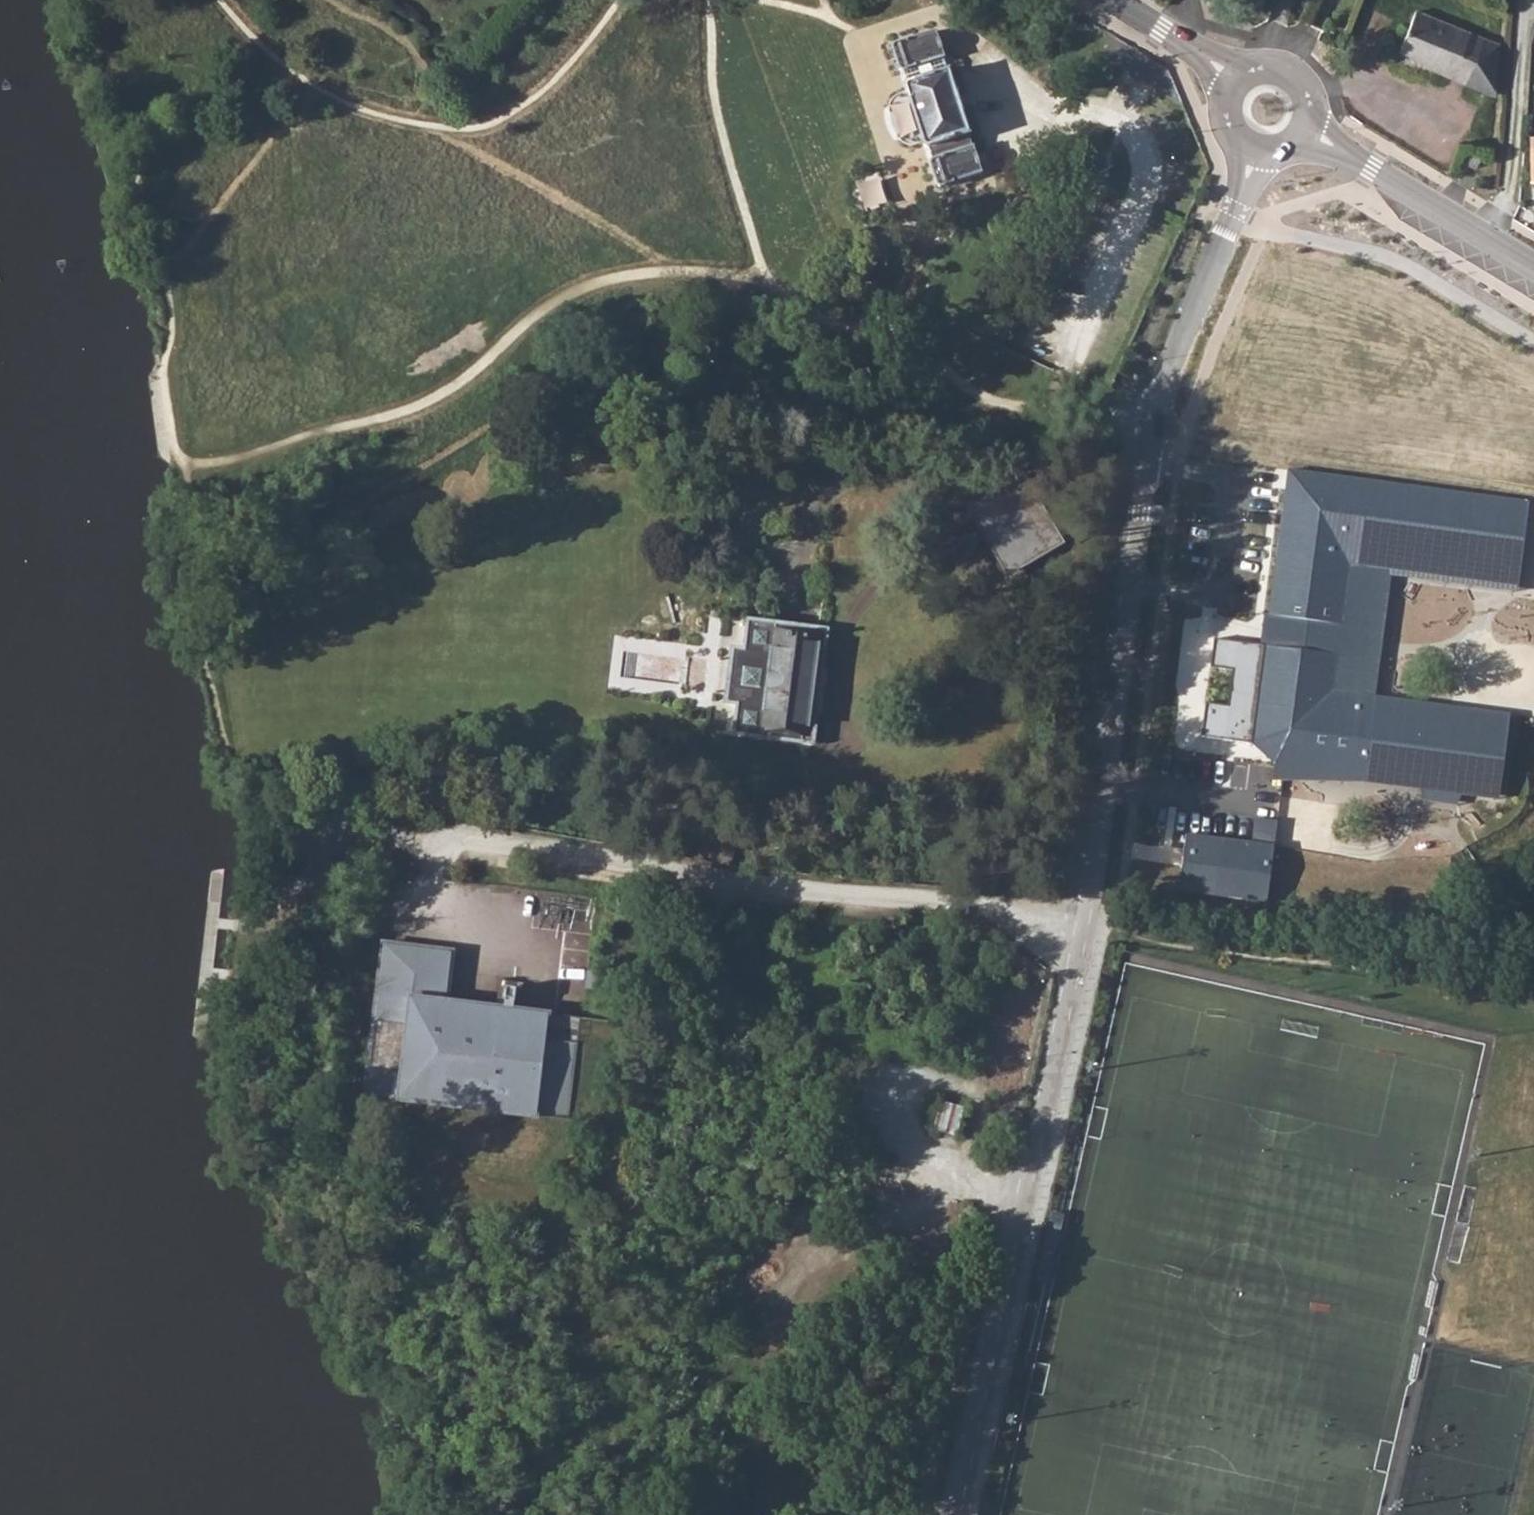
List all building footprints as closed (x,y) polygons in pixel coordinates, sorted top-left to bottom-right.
[(1496,95),(1500,45),(1416,11),(1400,48),(1429,61),(1453,72),(1451,77),(1496,95)] [(942,54),(931,31),(889,47),(898,72),(903,71),(907,86),(904,87),(915,117),(928,151),(933,150),(938,164),(934,165),(944,190),(986,174),(977,149),(974,150),(969,136),(973,135),(960,101),(947,69),(942,70),(936,57),(942,54)] [(1453,72),(1429,61),(1426,67),(1451,77),(1453,72)] [(1478,169),(1483,158),(1470,151),(1464,162),(1478,169)] [(1531,502),(1290,468),(1253,745),(1274,765),(1273,779),(1368,782),(1500,801),(1512,714),(1378,695),(1390,577),(1518,591),(1531,502)] [(826,741),(844,625),(759,614),(754,650),(744,648),(739,695),(747,696),(742,732),(826,741)] [(1187,833),(1179,892),(1266,903),(1276,822),(1254,819),(1251,841),(1187,833)] [(451,952),(383,944),(365,1095),(567,1120),(580,1018),(445,1001),(451,952)] [(598,971),(587,970),(585,987),(595,988),(598,971)] [(516,981),(499,979),(496,997),(514,1000),(516,981)]
